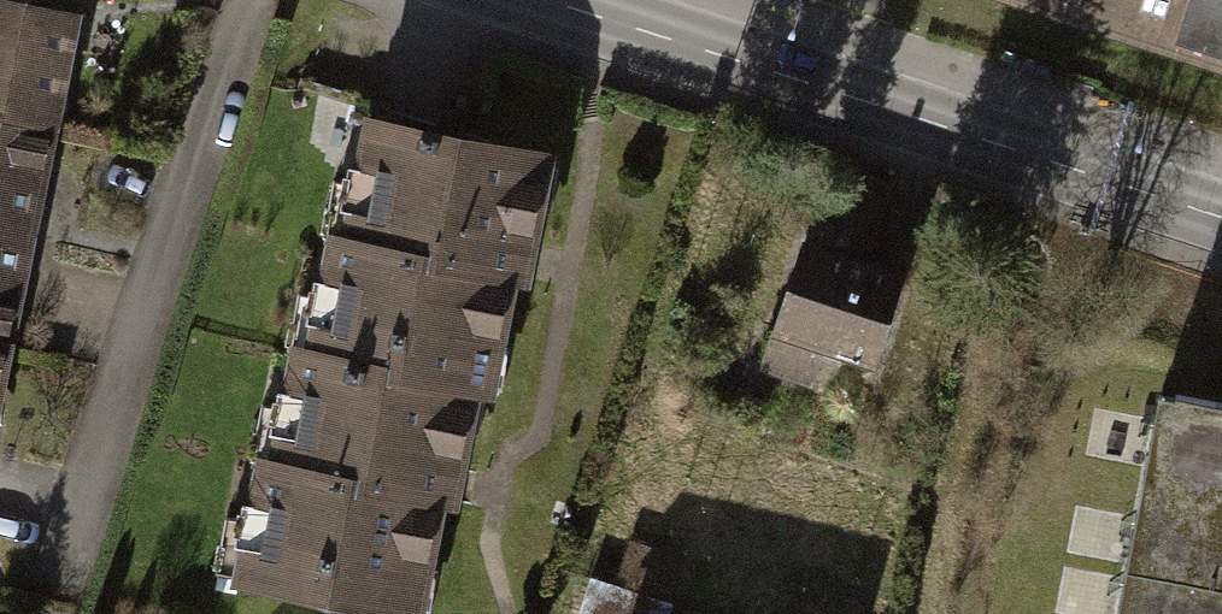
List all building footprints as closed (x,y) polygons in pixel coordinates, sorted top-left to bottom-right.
[(48,127),(71,12),(10,0),(0,0),(0,118),(48,127)] [(1067,11),(1070,2),(1105,14),(1110,0),(1034,0),(1067,11)] [(1105,14),(1141,26),(1139,34),(1221,61),(1221,0),(1110,0),(1105,14)] [(26,236),(48,127),(0,118),(0,231),(26,236)] [(328,336),(323,357),(474,390),(482,391),(509,268),(502,266),(508,238),(529,243),(548,157),(370,119),(349,217),(362,220),(355,251),(327,245),(308,331),(328,336)] [(6,340),(26,236),(0,231),(0,339),(6,340)] [(894,273),(795,240),(769,326),(866,361),(894,273)] [(457,468),(474,390),(323,357),(293,351),(273,442),(291,446),(285,470),(255,463),(239,541),(260,545),(253,579),(414,613),(440,496),(429,494),(436,464),(457,468)] [(1138,573),(1221,587),(1221,404),(1172,395),(1156,483),(1138,480),(1133,509),(1149,512),(1138,573)] [(1138,573),(1131,613),(1221,613),(1221,587),(1138,573)]
